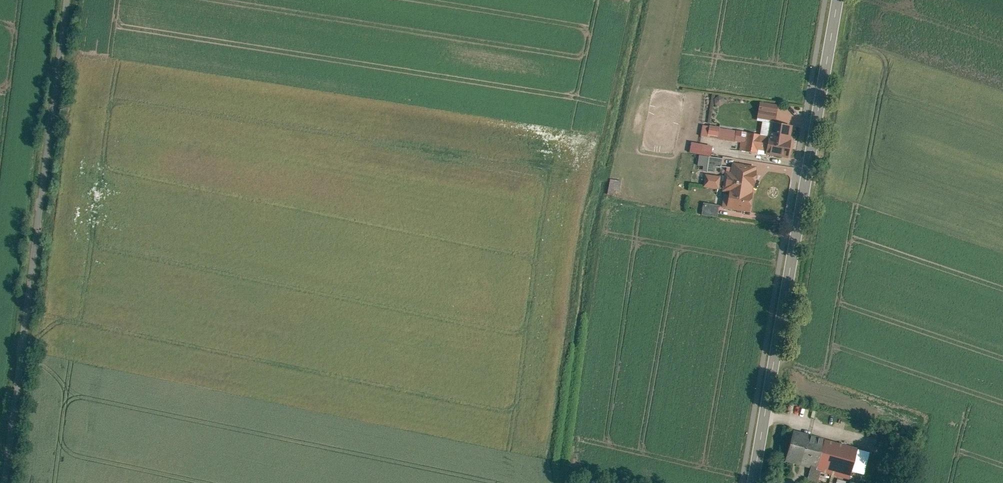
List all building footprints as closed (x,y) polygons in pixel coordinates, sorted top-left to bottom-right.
[(757,101),(754,117),(774,120),(776,104),(757,101)] [(790,125),(769,121),(767,136),(764,153),(784,157),(790,125)] [(699,136),(741,143),(743,131),(701,124),(699,136)] [(764,153),(767,136),(743,131),(741,143),(740,149),(764,153)] [(721,157),(707,155),(705,171),(713,172),(714,166),(720,166),(721,157)] [(754,165),(731,162),(730,172),(722,171),(720,188),(728,189),(727,193),(722,192),(720,208),(748,211),(754,165)] [(717,175),(704,174),(702,185),(716,187),(717,175)] [(616,189),(621,190),(622,181),(611,179),(608,194),(615,195),(616,189)] [(783,461),(814,469),(823,439),(791,430),(783,461)] [(854,447),(823,439),(814,469),(846,478),(848,470),(854,447)] [(848,470),(862,473),(868,451),(854,447),(848,470)]
